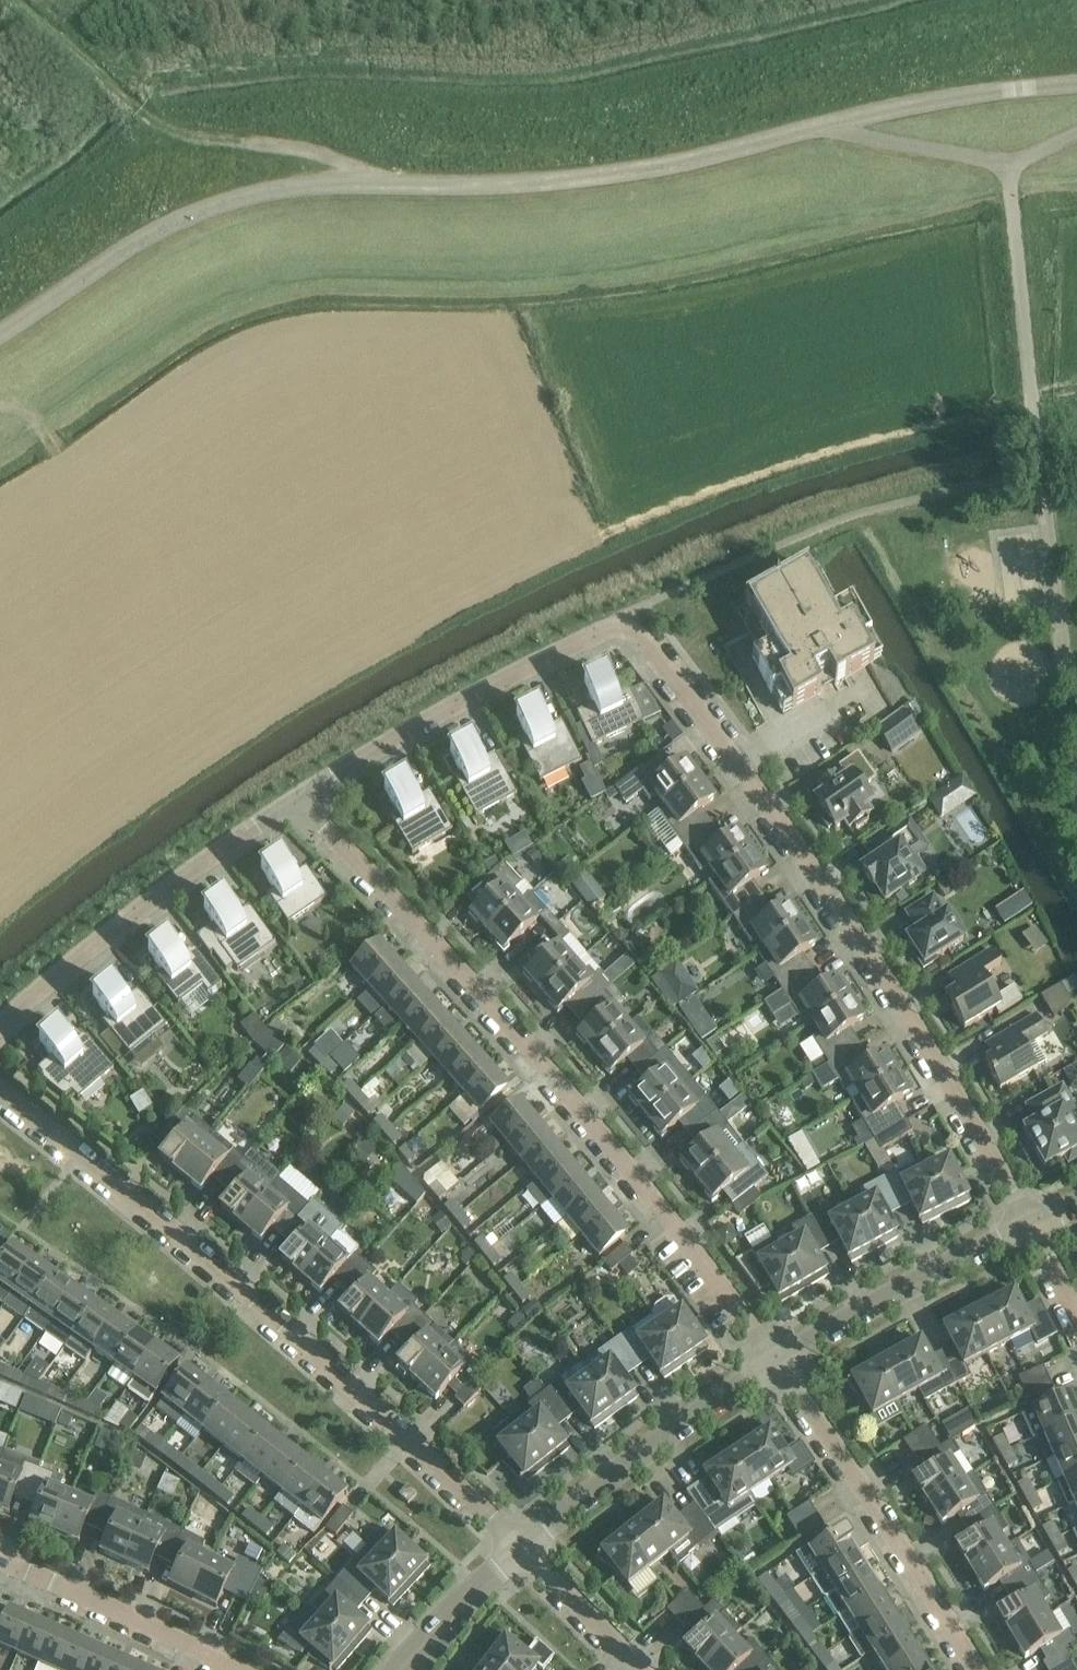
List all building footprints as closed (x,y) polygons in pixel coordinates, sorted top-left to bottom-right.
[(862,643),(866,641),(870,638),(851,603),(842,608),(817,563),(735,610),(760,654),(752,659),(783,714),(820,693),(816,686),(831,677),(835,685),(873,663),(862,643)] [(576,712),(592,745),(660,714),(642,689),(632,693),(629,687),(615,694),(606,673),(584,683),(593,704),(576,712)] [(537,705),(548,725),(558,719),(547,699),(537,705)] [(516,717),(517,720),(526,737),(519,741),(540,782),(582,760),(561,720),(548,727),(537,706),(516,717)] [(918,735),(901,710),(877,727),(878,728),(877,729),(892,752),(918,735)] [(672,722),(662,730),(672,743),(682,735),(672,722)] [(582,723),(574,727),(585,749),(592,746),(582,723)] [(449,753),(451,755),(461,773),(454,776),(476,816),(517,794),(495,754),(482,761),(471,741),(449,753)] [(672,770),(660,754),(614,787),(626,803),(642,791),(649,801),(657,795),(665,805),(699,780),(691,769),(693,768),(685,757),(679,762),(680,763),(672,770)] [(825,794),(815,801),(824,815),(821,817),(829,828),(832,826),(835,829),(844,823),(849,830),(853,827),(855,831),(868,822),(866,818),(870,815),(872,814),(868,807),(858,793),(862,790),(861,788),(874,778),(858,755),(840,767),(843,772),(834,779),(833,777),(820,786),(825,794)] [(384,791),(385,793),(395,810),(389,814),(412,853),(452,830),(429,791),(416,798),(404,778),(384,791)] [(972,793),(962,778),(929,800),(940,815),(972,793)] [(657,811),(644,821),(670,856),(683,846),(713,825),(701,809),(714,799),(709,792),(710,791),(702,780),(700,782),(699,780),(665,805),(657,811)] [(599,784),(586,791),(591,801),(604,794),(599,784)] [(875,886),(885,901),(917,879),(916,877),(923,873),(912,856),(926,847),(908,822),(874,845),(882,856),(862,870),(873,886),(875,886)] [(713,825),(683,846),(700,872),(709,866),(716,876),(751,851),(750,850),(750,849),(752,848),(744,837),(742,839),(737,832),(724,841),(713,825)] [(751,851),(716,876),(708,882),(733,918),(763,897),(752,881),(761,875),(762,876),(769,872),(761,861),(759,862),(751,851)] [(280,856),(260,870),(273,889),(267,893),(288,923),(326,897),(306,867),(294,875),(280,856)] [(479,922),(488,931),(519,903),(511,893),(522,883),(503,863),(481,882),(492,894),(475,910),(474,908),(468,913),(477,923),(479,922)] [(569,866),(563,865),(558,869),(564,877),(573,871),(569,866)] [(595,893),(583,903),(591,912),(603,903),(595,893)] [(1000,907),(1006,920),(1033,907),(1027,895),(1000,907)] [(213,924),(197,936),(210,954),(213,952),(226,970),(234,965),(238,970),(275,943),(270,936),(249,906),(237,915),(225,898),(223,896),(204,910),(205,913),(213,924)] [(915,955),(923,968),(936,960),(935,957),(963,939),(956,927),(960,924),(952,911),(947,914),(946,913),(944,914),(933,896),(907,913),(914,925),(918,931),(907,938),(917,953),(915,955)] [(766,948),(801,925),(800,923),(802,921),(795,910),(793,911),(788,904),(775,913),(763,897),(733,918),(750,943),(759,938),(766,948)] [(519,903),(488,931),(497,941),(495,943),(504,953),(509,948),(508,946),(536,921),(519,903)] [(539,917),(550,930),(558,923),(546,910),(539,917)] [(569,936),(558,923),(550,930),(562,943),(569,936)] [(803,927),(801,925),(766,948),(773,959),(765,965),(782,990),(813,970),(802,954),(815,945),(810,938),(812,936),(805,925),(803,927)] [(528,969),(522,974),(531,984),(533,982),(542,992),(574,964),(586,954),(570,936),(569,936),(562,943),(558,946),(558,945),(530,970),(528,969)] [(167,937),(148,952),(150,954),(162,970),(156,975),(178,1004),(180,1002),(192,1016),(213,1000),(208,993),(221,983),(193,946),(181,955),(169,940),(167,937)] [(369,987),(397,963),(390,955),(387,957),(377,946),(352,968),(369,987)] [(947,977),(955,990),(944,997),(964,1029),(995,1009),(998,1014),(1022,1000),(1014,986),(995,997),(982,975),(1000,964),(992,950),(947,977)] [(574,964),(542,992),(551,1002),(549,1004),(558,1014),(563,1009),(562,1007),(564,1005),(580,991),(590,1004),(605,992),(612,985),(634,966),(626,956),(603,975),(600,971),(586,954),(574,964)] [(677,1006),(678,1008),(698,994),(675,961),(655,975),(656,977),(650,981),(657,991),(671,1010),(677,1006)] [(397,963),(369,987),(385,1005),(413,980),(397,963)] [(814,1022),(850,999),(843,988),(845,986),(838,975),(831,979),(832,981),(824,987),(813,970),(782,990),(763,1003),(772,1018),(791,1005),(798,1016),(807,1011),(814,1022)] [(428,998),(413,980),(385,1005),(372,1016),(388,1034),(401,1023),(428,998)] [(107,1014),(101,1019),(130,1054),(166,1025),(137,989),(126,999),(111,981),(92,996),(107,1014)] [(612,985),(605,992),(616,1005),(623,998),(612,985)] [(1060,988),(1041,999),(1053,1020),(1072,1008),(1060,988)] [(428,998),(401,1023),(416,1040),(444,1015),(428,998)] [(821,1033),(812,1038),(824,1057),(812,1064),(817,1072),(829,1064),(860,1045),(849,1028),(863,1019),(858,1012),(860,1011),(853,1000),(851,1001),(850,999),(814,1022),(821,1033)] [(586,1043),(595,1054),(628,1026),(612,1007),(583,1032),(581,1030),(576,1035),(584,1045),(586,1043)] [(997,1052),(985,1059),(993,1072),(990,1073),(1000,1090),(1037,1068),(1046,1063),(1034,1041),(1047,1033),(1036,1014),(990,1041),(997,1052)] [(254,1042),(266,1030),(265,1029),(255,1015),(246,1021),(244,1030),(253,1042),(254,1042)] [(460,1033),(444,1015),(416,1040),(432,1058),(460,1033)] [(275,1020),(269,1028),(280,1038),(287,1030),(275,1020)] [(693,1033),(700,1044),(715,1034),(708,1023),(693,1033)] [(57,1026),(39,1042),(51,1056),(38,1069),(42,1074),(40,1077),(66,1098),(72,1091),(78,1099),(113,1068),(83,1034),(72,1043),(57,1026)] [(628,1026),(595,1054),(603,1064),(601,1065),(610,1076),(616,1071),(614,1069),(643,1044),(628,1026)] [(274,1058),(287,1043),(280,1038),(269,1028),(268,1027),(265,1029),(266,1030),(254,1042),(274,1058)] [(460,1033),(432,1058),(448,1075),(475,1051),(460,1033)] [(646,1041),(657,1054),(665,1048),(654,1035),(646,1041)] [(716,1052),(718,1044),(715,1038),(704,1046),(711,1056),(716,1052)] [(870,1062),(860,1045),(829,1064),(817,1072),(801,1082),(805,1089),(816,1082),(821,1090),(838,1080),(844,1090),(853,1085),(860,1096),(897,1074),(895,1072),(897,1071),(891,1060),(888,1061),(884,1053),(870,1062)] [(287,1046),(274,1061),(290,1074),(302,1059),(287,1046)] [(315,1047),(308,1054),(319,1065),(326,1058),(315,1047)] [(647,1116),(691,1080),(665,1048),(657,1054),(644,1066),(654,1079),(635,1094),(634,1092),(628,1097),(636,1107),(638,1106),(647,1116)] [(491,1068),(475,1051),(448,1075),(463,1093),(491,1068)] [(257,1058),(252,1065),(262,1073),(267,1067),(257,1058)] [(337,1068),(326,1058),(319,1065),(330,1075),(337,1068)] [(491,1068),(463,1093),(480,1112),(508,1087),(491,1068)] [(903,1086),(897,1074),(860,1096),(851,1102),(862,1120),(851,1127),(858,1138),(853,1141),(858,1148),(874,1140),(906,1121),(895,1103),(905,1098),(906,1100),(912,1096),(906,1084),(903,1086)] [(349,1080),(342,1087),(352,1098),(359,1091),(349,1080)] [(695,1129),(709,1118),(717,1112),(691,1080),(647,1116),(655,1127),(653,1128),(662,1138),(668,1134),(666,1132),(685,1117),(695,1129)] [(1076,1158),(1076,1137),(1067,1118),(1076,1113),(1062,1087),(1026,1106),(1036,1123),(1025,1129),(1025,1128),(1023,1130),(1045,1169),(1047,1168),(1047,1167),(1065,1157),(1068,1163),(1076,1158)] [(369,1102),(359,1091),(352,1098),(362,1109),(369,1102)] [(742,1095),(734,1101),(743,1112),(750,1106),(742,1095)] [(507,1144),(536,1120),(521,1102),(492,1125),(507,1144)] [(180,1174),(206,1142),(213,1133),(183,1108),(166,1129),(176,1138),(160,1157),(180,1174)] [(728,1125),(717,1112),(709,1118),(695,1129),(706,1142),(687,1157),(685,1155),(679,1160),(687,1171),(689,1169),(697,1180),(731,1153),(743,1144),(728,1125)] [(381,1115),(374,1122),(383,1133),(391,1127),(381,1115)] [(536,1120),(507,1144),(522,1162),(551,1139),(536,1120)] [(906,1121),(874,1140),(881,1151),(912,1131),(906,1121)] [(360,1125),(355,1129),(356,1139),(361,1143),(369,1133),(360,1125)] [(400,1138),(391,1127),(383,1133),(393,1145),(400,1138)] [(213,1133),(206,1142),(180,1174),(201,1191),(217,1171),(227,1179),(244,1158),(213,1133)] [(566,1157),(551,1139),(522,1162),(537,1180),(566,1157)] [(664,1165),(672,1159),(658,1143),(650,1149),(664,1165)] [(735,1181),(746,1194),(753,1188),(768,1176),(743,1144),(731,1153),(697,1180),(706,1190),(704,1192),(712,1202),(718,1197),(717,1195),(721,1192),(735,1181)] [(416,1157),(406,1145),(398,1151),(408,1163),(416,1157)] [(251,1149),(244,1158),(227,1179),(237,1188),(221,1207),(241,1224),(278,1180),(282,1175),(251,1149)] [(816,1166),(815,1149),(799,1150),(800,1167),(816,1166)] [(357,1150),(351,1157),(362,1166),(368,1159),(357,1150)] [(389,1168),(393,1165),(393,1160),(390,1156),(385,1156),(381,1159),(381,1164),(384,1168),(389,1168)] [(581,1175),(566,1157),(537,1180),(552,1199),(581,1175)] [(949,1159),(925,1171),(946,1213),(969,1201),(967,1197),(969,1196),(968,1194),(966,1195),(949,1159)] [(946,1213),(925,1171),(920,1161),(898,1172),(897,1170),(883,1178),(896,1202),(908,1196),(919,1219),(918,1219),(918,1221),(920,1220),(922,1225),(946,1213)] [(595,1193),(581,1175),(552,1199),(567,1217),(595,1193)] [(882,1209),(896,1202),(883,1178),(858,1191),(864,1202),(852,1209),(874,1250),(897,1237),(895,1233),(897,1232),(896,1231),(894,1232),(882,1209)] [(309,1205),(278,1180),(241,1224),(261,1241),(277,1222),(287,1230),(305,1210),(309,1206),(309,1205)] [(415,1199),(424,1192),(414,1180),(405,1188),(415,1199)] [(429,1188),(439,1200),(446,1193),(436,1182),(429,1188)] [(740,1215),(761,1198),(753,1188),(732,1205),(740,1215)] [(567,1217),(582,1235),(610,1212),(595,1193),(567,1217)] [(452,1200),(444,1206),(454,1218),(461,1212),(452,1200)] [(281,1258),(300,1275),(327,1245),(339,1231),(343,1226),(313,1201),(309,1206),(305,1210),(287,1230),(297,1239),(281,1258)] [(810,1217),(823,1241),(836,1234),(848,1257),(847,1257),(847,1259),(849,1258),(851,1262),(874,1250),(852,1209),(840,1215),(834,1204),(810,1217)] [(471,1223),(461,1212),(454,1218),(463,1230),(471,1223)] [(618,1221),(610,1212),(582,1235),(599,1256),(625,1235),(615,1223),(618,1221)] [(451,1225),(441,1213),(432,1220),(442,1232),(451,1225)] [(811,1248),(823,1241),(810,1217),(786,1230),(793,1242),(781,1249),(804,1289),(827,1276),(824,1271),(826,1270),(825,1269),(824,1270),(811,1248)] [(9,1235),(0,1227),(0,1247),(9,1235)] [(337,1274),(347,1282),(365,1262),(355,1253),(359,1249),(339,1231),(327,1245),(300,1275),(320,1293),(337,1274)] [(482,1236),(474,1243),(483,1255),(491,1248),(482,1236)] [(774,1238),(735,1261),(758,1292),(771,1285),(778,1297),(777,1298),(777,1299),(779,1298),(782,1302),(804,1289),(781,1249),(774,1238)] [(624,1244),(603,1261),(611,1272),(633,1254),(624,1244)] [(12,1293),(34,1261),(11,1245),(11,1246),(12,1247),(0,1265),(0,1302),(3,1304),(12,1293)] [(501,1260),(491,1248),(483,1255),(493,1266),(501,1260)] [(462,1253),(461,1261),(466,1267),(475,1259),(468,1249),(462,1253)] [(3,1304),(24,1319),(54,1275),(34,1261),(12,1293),(3,1304)] [(376,1272),(365,1262),(347,1282),(357,1291),(340,1310),(359,1328),(386,1297),(368,1281),(376,1272)] [(503,1280),(513,1291),(521,1285),(511,1274),(503,1280)] [(75,1289),(54,1275),(24,1319),(44,1333),(75,1289)] [(530,1297),(521,1285),(513,1291),(522,1303),(530,1297)] [(1009,1342),(1031,1330),(1038,1343),(1057,1333),(1039,1299),(1021,1309),(1019,1304),(1022,1303),(1017,1293),(1018,1292),(1017,1291),(1013,1293),(1011,1288),(988,1300),(1009,1342)] [(44,1333),(65,1347),(95,1304),(75,1289),(44,1333)] [(405,1336),(424,1315),(405,1298),(397,1307),(386,1297),(359,1328),(378,1346),(395,1327),(405,1336)] [(652,1315),(659,1325),(686,1364),(707,1349),(704,1345),(708,1342),(707,1341),(700,1332),(697,1334),(674,1300),(664,1301),(656,1306),(652,1315)] [(967,1311),(965,1312),(987,1353),(1009,1342),(988,1300),(972,1309),(973,1311),(968,1313),(967,1311)] [(97,1305),(95,1304),(65,1347),(85,1361),(93,1350),(115,1318),(108,1313),(111,1309),(99,1301),(97,1305)] [(534,1303),(522,1313),(529,1322),(541,1312),(534,1303)] [(957,1352),(945,1359),(958,1383),(971,1376),(965,1365),(987,1353),(965,1312),(942,1324),(945,1328),(943,1329),(944,1330),(945,1330),(957,1352)] [(453,1342),(424,1315),(405,1336),(415,1345),(398,1363),(417,1381),(453,1342)] [(518,1317),(508,1327),(516,1335),(526,1324),(518,1317)] [(93,1350),(114,1364),(136,1332),(115,1318),(93,1350)] [(664,1379),(686,1364),(659,1325),(639,1339),(631,1328),(615,1339),(632,1362),(646,1352),(660,1373),(659,1374),(660,1375),(661,1374),(664,1379)] [(134,1378),(156,1346),(136,1332),(114,1364),(134,1378)] [(917,1337),(895,1350),(917,1390),(924,1402),(945,1390),(958,1383),(945,1359),(933,1365),(929,1359),(921,1343),(922,1342),(922,1341),(920,1342),(917,1337)] [(615,1339),(580,1365),(588,1376),(616,1413),(637,1398),(634,1394),(635,1392),(634,1391),(633,1392),(623,1379),(618,1372),(632,1362),(615,1339)] [(453,1381),(463,1390),(474,1379),(482,1370),(463,1352),(453,1342),(417,1381),(436,1399),(453,1381)] [(134,1378),(127,1389),(148,1404),(156,1394),(157,1392),(156,1392),(177,1362),(178,1364),(179,1362),(175,1360),(178,1356),(166,1348),(163,1351),(156,1346),(134,1378)] [(895,1403),(917,1390),(895,1350),(879,1359),(880,1361),(876,1363),(874,1361),(873,1362),(895,1403)] [(895,1403),(873,1362),(850,1375),(852,1379),(847,1383),(847,1384),(848,1383),(855,1392),(859,1390),(873,1415),(895,1403)] [(595,1429),(616,1413),(588,1376),(580,1365),(545,1391),(562,1413),(576,1403),(591,1423),(589,1424),(590,1426),(592,1425),(595,1429)] [(1018,1377),(1023,1389),(1048,1378),(1043,1366),(1018,1377)] [(185,1369),(187,1370),(156,1409),(176,1425),(208,1384),(186,1367),(185,1369)] [(25,1375),(21,1386),(36,1392),(40,1382),(25,1375)] [(1028,1401),(1054,1390),(1048,1378),(1023,1389),(1028,1401)] [(483,1388),(474,1379),(463,1390),(454,1399),(464,1408),(483,1388)] [(40,1382),(36,1392),(49,1398),(54,1388),(40,1382)] [(208,1384),(176,1425),(196,1440),(203,1430),(227,1400),(208,1384)] [(20,1400),(23,1394),(14,1390),(9,1388),(2,1404),(10,1407),(16,1410),(20,1400)] [(548,1424),(562,1413),(545,1391),(521,1409),(530,1420),(519,1428),(548,1465),(568,1449),(565,1445),(567,1444),(566,1442),(564,1444),(548,1424)] [(1044,1434),(1076,1419),(1076,1413),(1068,1393),(1067,1394),(1068,1396),(1022,1416),(1033,1439),(1044,1434)] [(25,1394),(19,1409),(56,1424),(61,1410),(25,1394)] [(72,1395),(67,1406),(83,1412),(87,1402),(72,1395)] [(203,1430),(223,1446),(247,1415),(227,1400),(203,1430)] [(87,1402),(83,1412),(96,1418),(101,1408),(87,1402)] [(117,1428),(119,1425),(129,1412),(116,1404),(104,1422),(117,1428)] [(979,1423),(971,1408),(941,1424),(950,1439),(975,1425),(979,1423)] [(138,1419),(129,1412),(119,1425),(128,1432),(138,1419)] [(62,1413),(58,1423),(68,1427),(72,1417),(62,1413)] [(266,1431),(247,1415),(223,1446),(243,1461),(266,1431)] [(519,1428),(510,1418),(490,1434),(516,1467),(511,1471),(520,1479),(519,1479),(520,1480),(524,1477),(527,1481),(548,1465),(519,1428)] [(1044,1434),(1054,1457),(1076,1447),(1076,1419),(1044,1434)] [(903,1440),(910,1451),(933,1436),(926,1425),(903,1440)] [(766,1427),(745,1441),(770,1480),(789,1468),(794,1476),(813,1463),(814,1465),(815,1464),(800,1441),(798,1442),(799,1444),(784,1454),(776,1442),(779,1440),(773,1430),(774,1429),(773,1428),(769,1431),(766,1427)] [(243,1461),(235,1471),(255,1486),(262,1476),(286,1446),(266,1431),(243,1461)] [(143,1441),(156,1451),(163,1442),(150,1432),(143,1441)] [(124,1442),(101,1433),(94,1452),(116,1461),(124,1442)] [(992,1441),(1000,1455),(1010,1449),(1002,1435),(992,1441)] [(918,1462),(928,1455),(940,1446),(933,1436),(910,1451),(918,1462)] [(951,1440),(940,1446),(928,1455),(935,1466),(914,1480),(928,1502),(962,1480),(949,1459),(959,1453),(951,1440)] [(750,1494),(770,1480),(745,1441),(730,1451),(731,1453),(727,1456),(725,1454),(724,1455),(750,1494)] [(306,1461),(286,1446),(262,1476),(282,1492),(306,1461)] [(170,1447),(163,1456),(176,1466),(183,1457),(170,1447)] [(1054,1457),(1064,1480),(1076,1474),(1076,1447),(1054,1457)] [(1010,1449),(1000,1455),(1008,1468),(1017,1462),(1010,1449)] [(39,1468),(25,1463),(27,1459),(4,1450),(0,1460),(0,1511),(9,1514),(9,1513),(7,1512),(16,1489),(28,1494),(39,1468)] [(147,1456),(135,1451),(130,1463),(142,1468),(147,1456)] [(708,1478),(686,1492),(695,1503),(699,1510),(715,1533),(717,1531),(735,1519),(757,1505),(750,1494),(724,1455),(702,1469),(705,1474),(703,1475),(704,1476),(706,1475),(708,1478)] [(195,1466),(183,1457),(176,1466),(188,1475),(195,1466)] [(306,1461),(282,1492),(274,1502),(293,1517),(325,1477),(306,1461)] [(30,1521),(30,1522),(54,1532),(70,1495),(58,1491),(63,1478),(39,1468),(28,1494),(41,1499),(32,1521),(30,1521)] [(1074,1502),(1076,1501),(1076,1474),(1064,1480),(1057,1483),(1067,1505),(1074,1502)] [(209,1477),(203,1486),(215,1496),(222,1487),(209,1477)] [(347,1494),(325,1477),(293,1517),(313,1533),(345,1494),(346,1495),(347,1494)] [(1017,1485),(1025,1498),(1035,1492),(1027,1479),(1017,1485)] [(971,1522),(994,1507),(980,1485),(970,1491),(962,1480),(928,1502),(942,1524),(964,1510),(971,1522)] [(398,1495),(408,1504),(417,1494),(408,1485),(398,1495)] [(234,1497),(222,1487),(215,1496),(227,1505),(234,1497)] [(91,1504),(70,1495),(54,1532),(79,1543),(79,1541),(78,1541),(87,1518),(100,1524),(111,1498),(96,1492),(91,1504)] [(1035,1492),(1025,1498),(1033,1512),(1042,1506),(1035,1492)] [(100,1550),(100,1552),(124,1563),(146,1514),(147,1513),(111,1498),(100,1524),(112,1529),(102,1551),(100,1550)] [(639,1517),(668,1553),(676,1563),(715,1533),(699,1510),(680,1526),(664,1505),(665,1504),(664,1503),(663,1504),(660,1500),(639,1517)] [(202,1514),(207,1504),(199,1501),(195,1511),(202,1514)] [(786,1517),(793,1528),(816,1513),(810,1502),(786,1517)] [(342,1506),(325,1528),(336,1536),(353,1514),(342,1506)] [(956,1546),(970,1568),(1005,1547),(998,1536),(1008,1530),(1002,1519),(994,1507),(971,1522),(978,1533),(956,1546)] [(249,1508),(242,1517),(254,1527),(261,1518),(249,1508)] [(823,1525),(816,1513),(793,1528),(800,1539),(823,1525)] [(146,1514),(124,1563),(148,1574),(149,1572),(147,1572),(157,1550),(169,1555),(181,1530),(146,1514)] [(668,1553),(639,1517),(625,1528),(627,1530),(622,1533),(621,1531),(620,1532),(649,1568),(668,1553)] [(273,1528),(261,1518),(254,1527),(266,1536),(273,1528)] [(1042,1528),(1050,1541),(1060,1536),(1052,1522),(1042,1528)] [(416,1555),(385,1527),(367,1546),(411,1587),(429,1568),(425,1564),(428,1561),(427,1560),(426,1561),(418,1553),(416,1555)] [(171,1583),(169,1582),(169,1583),(193,1595),(210,1559),(199,1554),(205,1542),(181,1530),(169,1555),(182,1561),(171,1583)] [(809,1550),(822,1571),(854,1551),(841,1530),(809,1550)] [(602,1552),(597,1557),(598,1558),(599,1557),(607,1564),(610,1562),(638,1597),(658,1580),(649,1568),(620,1532),(599,1548),(602,1552)] [(1060,1536),(1050,1541),(1058,1555),(1067,1549),(1060,1536)] [(284,1545),(277,1553),(289,1564),(296,1555),(284,1545)] [(411,1587),(367,1546),(337,1578),(358,1597),(370,1584),(388,1602),(387,1603),(388,1604),(389,1603),(393,1606),(411,1587)] [(1013,1589),(1036,1574),(1028,1561),(1018,1568),(1005,1547),(970,1568),(984,1591),(1006,1577),(1013,1589)] [(824,1598),(835,1591),(866,1571),(854,1551),(822,1571),(811,1578),(824,1598)] [(231,1570),(210,1559),(193,1595),(217,1607),(217,1606),(216,1605),(226,1583),(238,1589),(251,1565),(237,1558),(231,1570)] [(262,1571),(251,1565),(238,1589),(250,1595),(262,1571)] [(1075,1585),(1076,1584),(1076,1566),(1067,1572),(1075,1585)] [(847,1611),(879,1591),(866,1571),(835,1591),(847,1611)] [(1011,1636),(1047,1614),(1040,1603),(1050,1596),(1036,1574),(1013,1589),(1020,1600),(998,1613),(1011,1636)] [(309,1611),(319,1620),(354,1651),(371,1631),(367,1628),(368,1626),(367,1625),(366,1627),(347,1610),(358,1597),(337,1578),(309,1611)] [(766,1590),(775,1602),(783,1595),(775,1584),(766,1590)] [(667,1609),(676,1619),(696,1600),(686,1590),(667,1609)] [(879,1591),(847,1611),(860,1631),(891,1611),(879,1591)] [(676,1619),(685,1628),(694,1620),(704,1609),(696,1600),(676,1619)] [(702,1666),(732,1637),(741,1629),(713,1600),(704,1609),(694,1620),(703,1629),(684,1647),(702,1666)] [(780,1610),(789,1621),(798,1614),(789,1603),(780,1610)] [(354,1651),(319,1620),(309,1611),(305,1608),(277,1642),(298,1653),(306,1644),(323,1659),(319,1663),(330,1669),(333,1667),(336,1669),(337,1669),(354,1651)] [(33,1619),(10,1609),(0,1633),(0,1645),(17,1653),(33,1619)] [(873,1651),(904,1631),(891,1611),(860,1631),(848,1638),(861,1658),(873,1651)] [(798,1614),(789,1621),(797,1632),(806,1625),(798,1614)] [(1053,1656),(1067,1649),(1076,1642),(1069,1629),(1059,1636),(1047,1614),(1011,1636),(1025,1658),(1047,1645),(1053,1656)] [(54,1629),(33,1619),(17,1653),(39,1663),(54,1629)] [(76,1639),(54,1629),(39,1663),(36,1669),(62,1669),(76,1639)] [(885,1669),(886,1669),(917,1651),(904,1631),(873,1651),(885,1669)] [(500,1669),(534,1669),(537,1666),(541,1669),(543,1669),(555,1658),(537,1641),(526,1655),(516,1646),(519,1643),(509,1636),(510,1636),(509,1635),(505,1640),(501,1637),(485,1658),(500,1669)] [(741,1669),(755,1669),(768,1658),(750,1639),(742,1647),(732,1637),(702,1666),(706,1669),(736,1669),(739,1667),(741,1669)] [(76,1639),(62,1669),(87,1669),(97,1648),(76,1639)] [(809,1647),(817,1659),(826,1652),(817,1640),(809,1647)] [(97,1648),(87,1669),(113,1669),(119,1658),(97,1648)] [(1043,1662),(1047,1669),(1056,1669),(1073,1659),(1067,1649),(1053,1656),(1043,1662)] [(917,1651),(886,1669),(929,1669),(917,1651)] [(826,1652),(817,1659),(826,1669),(835,1663),(826,1652)] [(140,1667),(119,1658),(113,1669),(139,1669),(140,1667)] [(485,1658),(475,1669),(500,1669),(485,1658)] [(768,1658),(755,1669),(779,1669),(768,1658)] [(1073,1659),(1056,1669),(1076,1669),(1076,1666),(1073,1659)]
